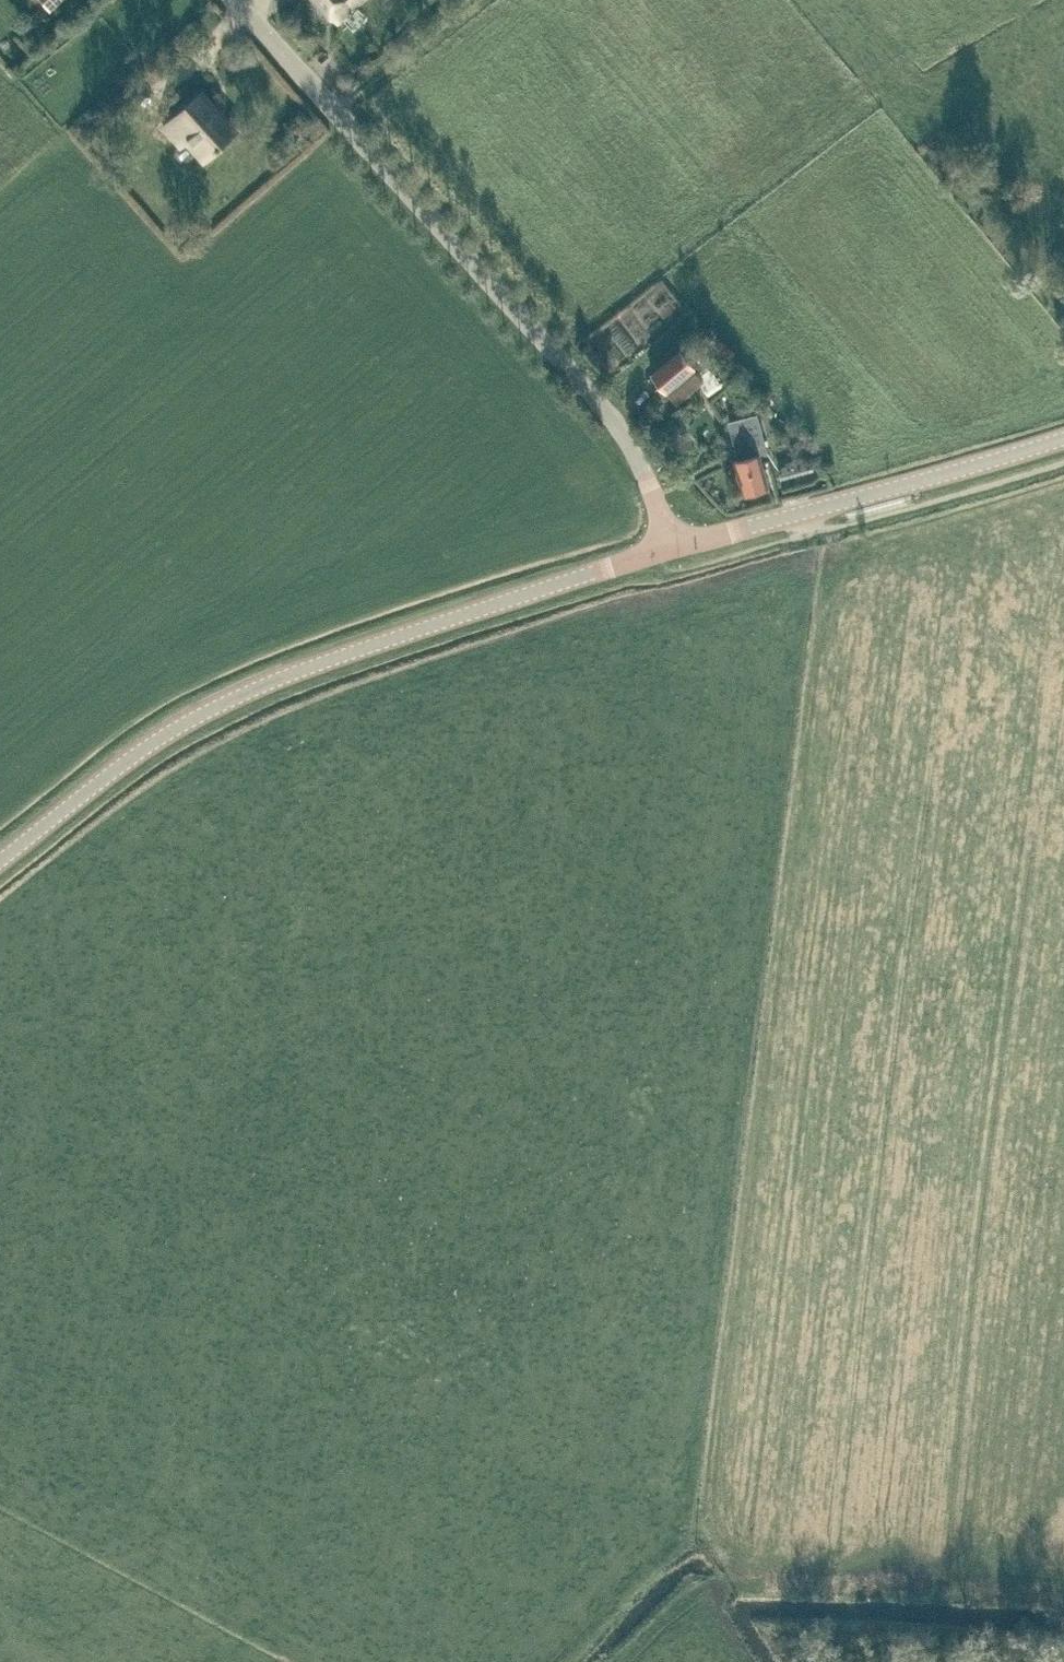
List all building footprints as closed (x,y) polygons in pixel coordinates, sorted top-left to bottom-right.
[(336,21),(360,0),(317,0),(336,21)] [(200,162),(233,132),(199,93),(162,127),(179,146),(183,142),(200,162)] [(665,391),(693,368),(679,351),(651,374),(665,391)] [(708,390),(722,381),(715,370),(700,380),(708,390)] [(733,460),(742,494),(768,487),(759,456),(766,454),(756,416),(730,423),(739,458),(733,460)]
